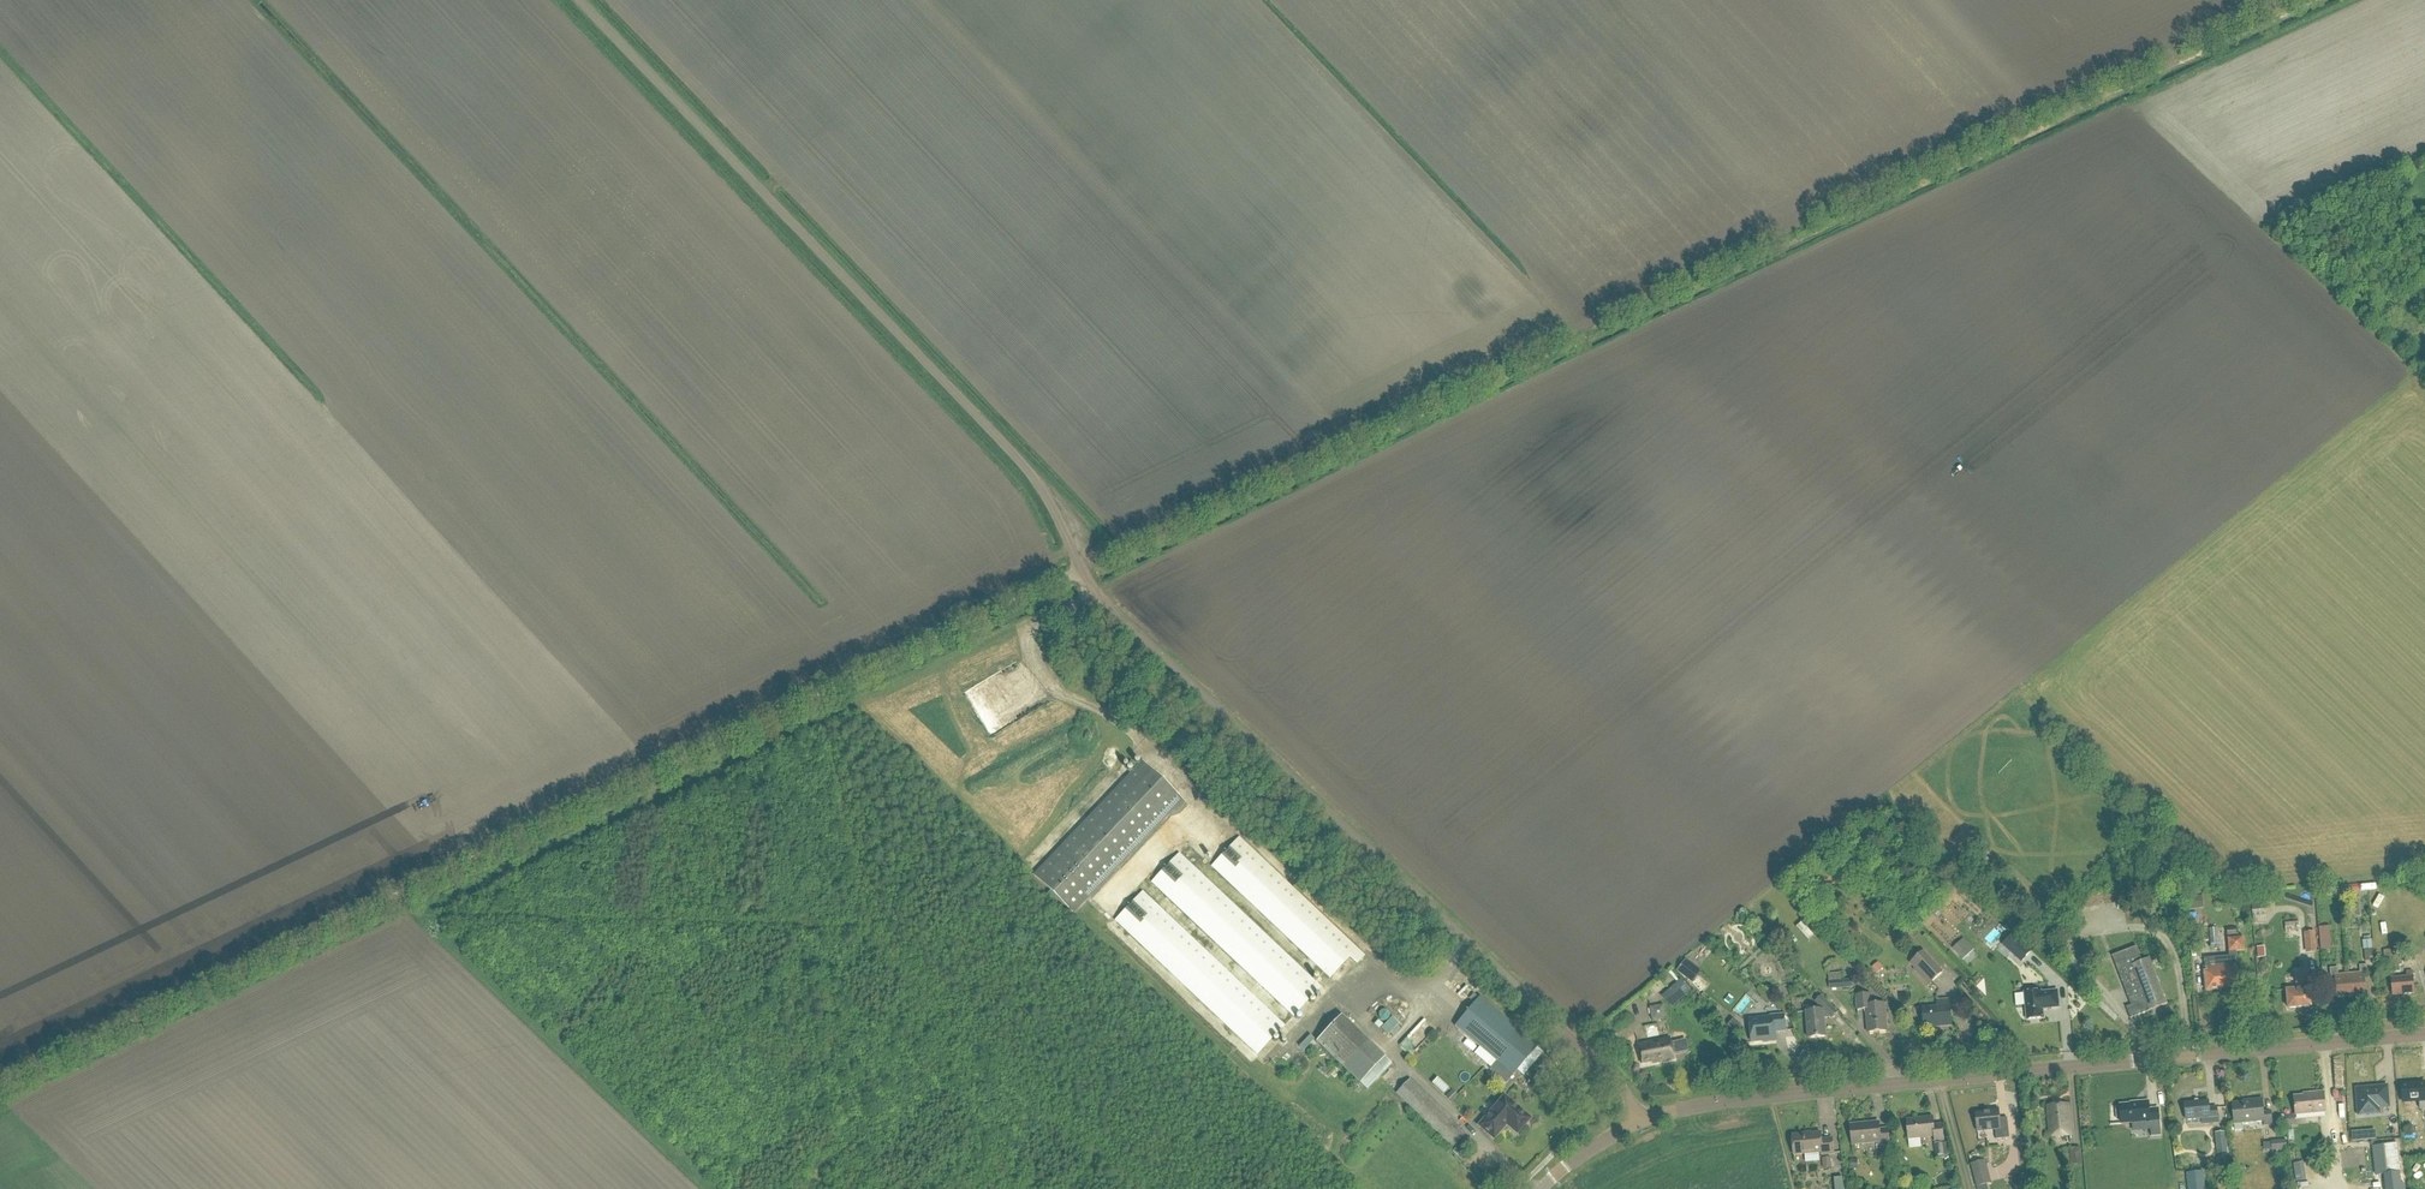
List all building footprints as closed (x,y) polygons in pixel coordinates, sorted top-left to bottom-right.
[(994,680),(982,688),(1008,725),(1015,720),(1004,704),(1009,701),(994,680)] [(968,700),(991,738),(1000,732),(977,694),(968,700)] [(1186,803),(1142,761),(1033,876),(1074,915),(1173,811),(1176,813),(1186,803)] [(1364,957),(1239,838),(1211,867),(1329,980),(1349,959),(1356,965),(1364,957)] [(1321,988),(1179,853),(1151,883),(1293,1017),(1321,988)] [(1112,893),(1116,890),(1110,883),(1095,898),(1112,916),(1123,905),(1112,893)] [(2354,895),(2379,890),(2377,883),(2353,888),(2354,895)] [(1285,1027),(1142,892),(1114,922),(1256,1056),(1285,1027)] [(1804,923),(1798,928),(1811,941),(1817,936),(1804,923)] [(2328,927),(2320,928),(2321,945),(2329,944),(2328,927)] [(2209,942),(2208,933),(2189,935),(2190,944),(2209,942)] [(2317,953),(2315,933),(2304,933),(2305,954),(2317,953)] [(2244,953),(2243,940),(2227,942),(2229,959),(2205,961),(2206,973),(2204,973),(2206,993),(2238,990),(2235,954),(2244,953)] [(2372,950),(2371,940),(2362,941),(2363,951),(2372,950)] [(1968,957),(1976,951),(1967,941),(1960,948),(1968,957)] [(2167,1006),(2144,945),(2112,958),(2131,1007),(2126,1009),(2130,1020),(2167,1006)] [(1943,973),(1921,949),(1909,960),(1916,968),(1913,970),(1929,987),(1943,973)] [(2031,952),(2016,962),(2021,969),(2036,959),(2031,952)] [(2402,966),(2401,954),(2389,954),(2390,974),(2400,973),(2399,967),(2402,966)] [(1685,961),(1677,971),(1692,983),(1700,973),(1685,961)] [(2349,977),(2351,999),(2366,998),(2364,976),(2368,976),(2367,967),(2359,968),(2360,976),(2349,977)] [(2351,999),(2349,977),(2338,978),(2338,970),(2330,971),(2330,979),(2334,978),(2337,1000),(2351,999)] [(2414,995),(2412,973),(2406,974),(2406,978),(2390,980),(2392,997),(2414,995)] [(2307,991),(2306,975),(2295,976),(2296,992),(2286,993),(2288,1012),(2311,1010),(2309,991),(2307,991)] [(1682,1003),(1693,992),(1682,980),(1670,991),(1682,1003)] [(2059,1009),(2057,992),(2041,994),(2041,993),(2024,994),(2027,1021),(2044,1020),(2043,1011),(2059,1009)] [(1870,1007),(1869,996),(1856,998),(1857,1013),(1865,1012),(1867,1035),(1886,1033),(1884,1005),(1870,1007)] [(1538,1047),(1479,997),(1454,1027),(1512,1076),(1538,1047)] [(1836,1015),(1820,998),(1814,1004),(1822,1012),(1805,1014),(1807,1041),(1825,1039),(1823,1021),(1830,1020),(1831,1020),(1836,1015)] [(1951,1028),(1949,1001),(1937,1002),(1937,1009),(1922,1010),(1924,1030),(1951,1028)] [(1380,1015),(1386,1022),(1392,1016),(1386,1009),(1380,1015)] [(1609,1024),(1615,1036),(1631,1027),(1626,1016),(1609,1024)] [(1784,1033),(1783,1016),(1769,1018),(1769,1019),(1748,1021),(1750,1044),(1762,1043),(1762,1045),(1775,1044),(1775,1034),(1784,1033)] [(1390,1064),(1339,1017),(1315,1043),(1367,1090),(1390,1064)] [(1393,1018),(1384,1029),(1391,1036),(1401,1024),(1393,1018)] [(1795,1025),(1787,1025),(1788,1039),(1796,1039),(1795,1025)] [(1313,1035),(1301,1045),(1305,1050),(1317,1041),(1313,1035)] [(1672,1061),(1669,1040),(1637,1045),(1640,1064),(1653,1062),(1654,1064),(1672,1061)] [(1466,1133),(1410,1080),(1396,1095),(1452,1148),(1466,1133)] [(2402,1086),(2403,1103),(2419,1102),(2420,1110),(2424,1110),(2424,1085),(2402,1086)] [(2387,1088),(2356,1090),(2358,1111),(2374,1110),(2374,1104),(2389,1103),(2387,1088)] [(2326,1114),(2324,1093),(2307,1094),(2307,1098),(2293,1099),(2295,1116),(2326,1114)] [(1529,1119),(1504,1097),(1479,1126),(1493,1139),(1506,1124),(1517,1134),(1529,1119)] [(2263,1114),(2262,1101),(2252,1102),(2252,1104),(2233,1106),(2234,1125),(2263,1123),(2264,1126),(2272,1126),(2271,1113),(2263,1114)] [(2149,1111),(2149,1103),(2136,1104),(2136,1106),(2120,1107),(2120,1110),(2118,1110),(2117,1112),(2118,1122),(2119,1123),(2121,1123),(2121,1126),(2145,1124),(2145,1129),(2160,1128),(2158,1110),(2149,1111)] [(2209,1110),(2208,1103),(2185,1105),(2187,1122),(2209,1120),(2210,1125),(2219,1124),(2217,1109),(2209,1110)] [(2071,1137),(2068,1105),(2046,1107),(2049,1139),(2071,1137)] [(2001,1119),(2000,1110),(1988,1110),(1988,1113),(1975,1114),(1977,1133),(1995,1132),(1996,1141),(2010,1140),(2008,1119),(2001,1119)] [(1933,1127),(1932,1120),(1906,1123),(1908,1141),(1934,1139),(1935,1144),(1944,1143),(1942,1126),(1933,1127)] [(1879,1133),(1878,1125),(1850,1128),(1852,1147),(1877,1144),(1878,1147),(1890,1146),(1888,1132),(1879,1133)] [(2227,1153),(2225,1133),(2215,1134),(2217,1154),(2227,1153)] [(1821,1142),(1820,1134),(1792,1137),(1794,1157),(1823,1155),(1823,1157),(1833,1157),(1832,1141),(1821,1142)] [(2339,1147),(2353,1146),(2352,1139),(2338,1139),(2339,1147)] [(2287,1156),(2286,1141),(2271,1142),(2272,1152),(2276,1152),(2277,1157),(2287,1156)] [(1950,1155),(1949,1143),(1935,1144),(1936,1156),(1950,1155)] [(2071,1165),(2082,1164),(2081,1148),(2070,1149),(2071,1165)] [(1832,1169),(1831,1158),(1822,1158),(1823,1169),(1832,1169)] [(1985,1160),(1970,1165),(1977,1188),(1988,1188),(1987,1185),(1992,1184),(1985,1160)] [(2206,1172),(2186,1174),(2188,1188),(2208,1188),(2206,1172)] [(1843,1178),(1834,1179),(1835,1188),(1844,1188),(1843,1178)]
